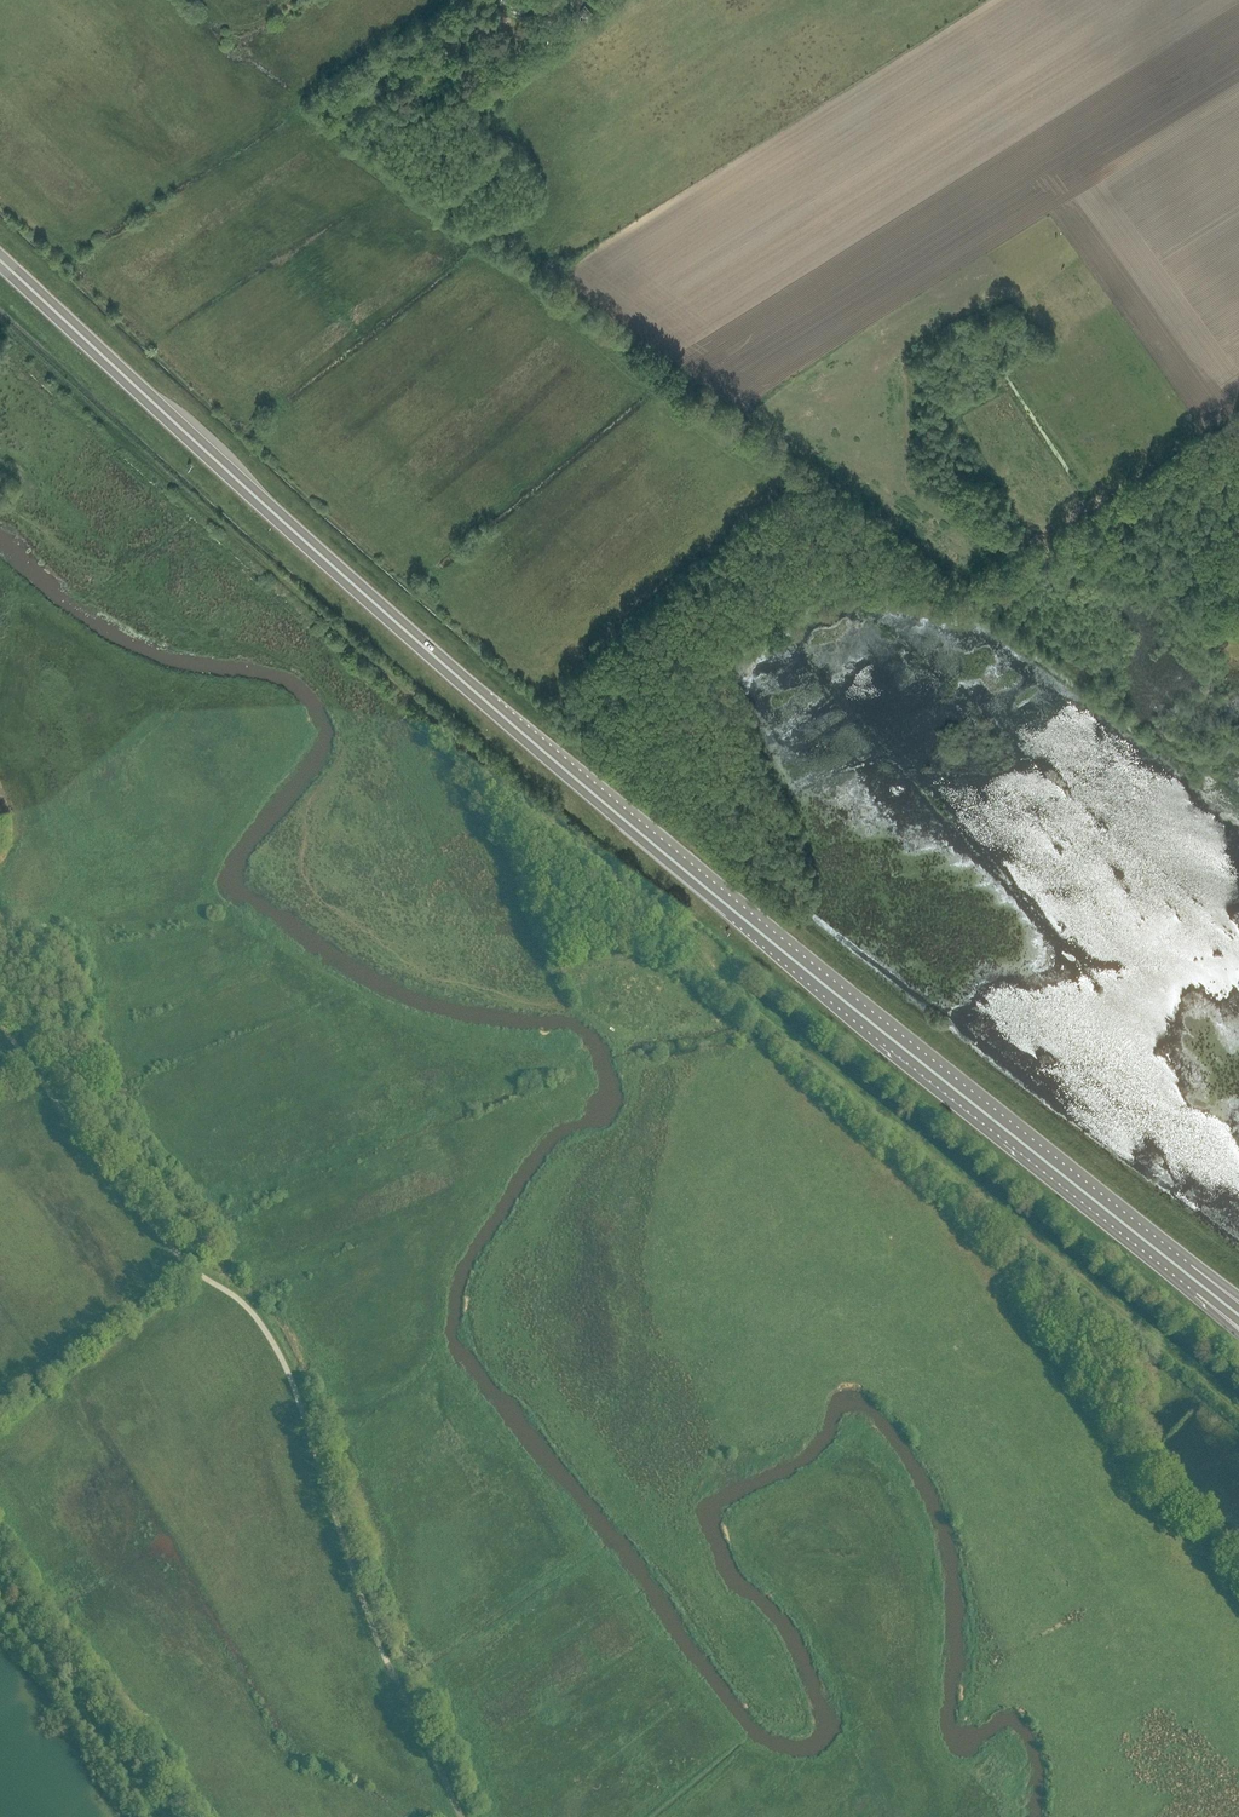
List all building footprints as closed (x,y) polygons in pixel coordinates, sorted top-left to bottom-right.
[(524,14),(532,2),(530,0),(503,0),(524,14)] [(586,6),(580,12),(587,18),(593,13),(586,6)]
